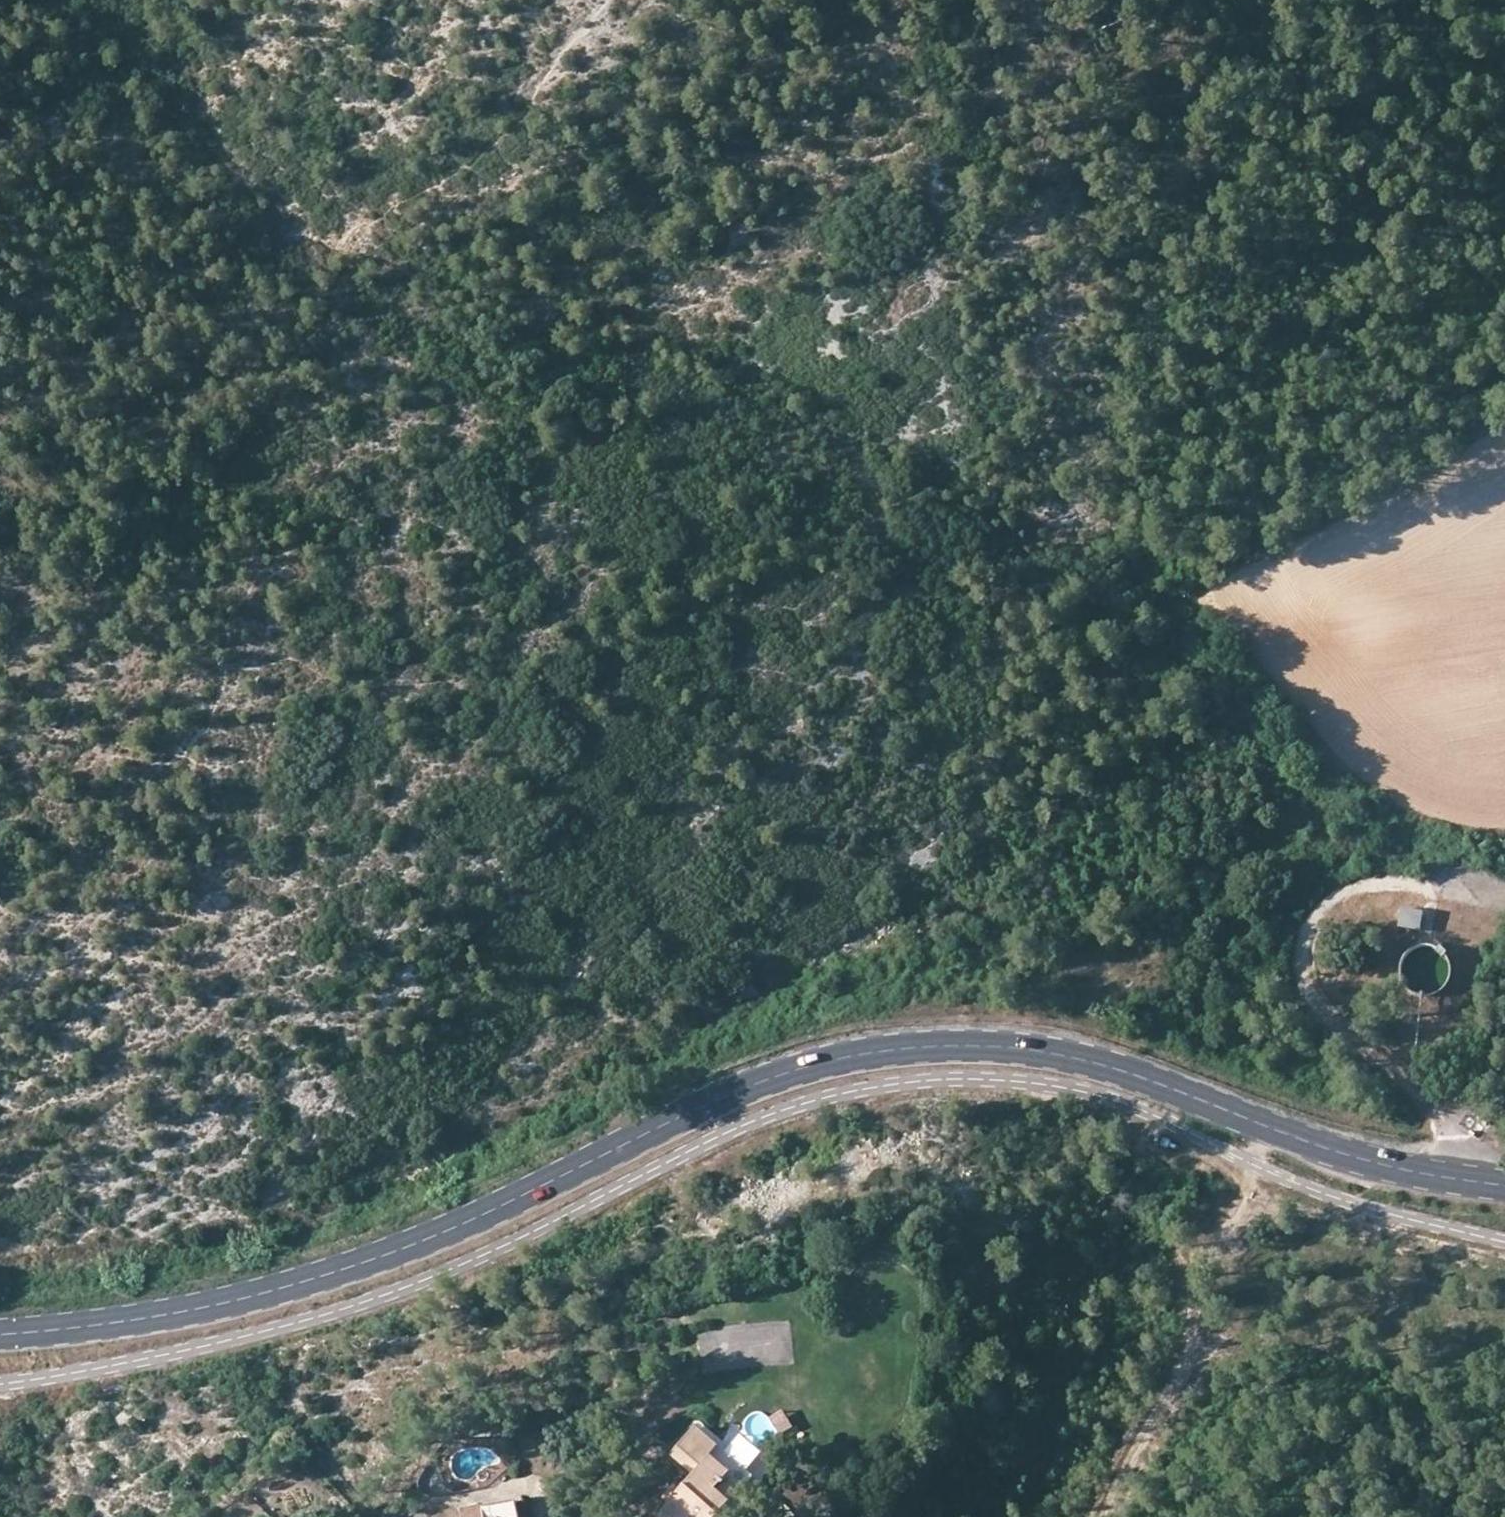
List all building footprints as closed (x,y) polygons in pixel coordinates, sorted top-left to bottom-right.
[(1424,909),(1400,907),(1397,928),(1422,931),(1424,909)] [(1448,917),(1436,914),(1433,926),(1445,930),(1448,917)] [(696,1429),(672,1457),(694,1477),(681,1493),(675,1487),(663,1501),(669,1506),(670,1506),(665,1512),(670,1516),(717,1516),(752,1477),(696,1429)] [(516,1500),(463,1510),(464,1516),(519,1516),(516,1500)]
